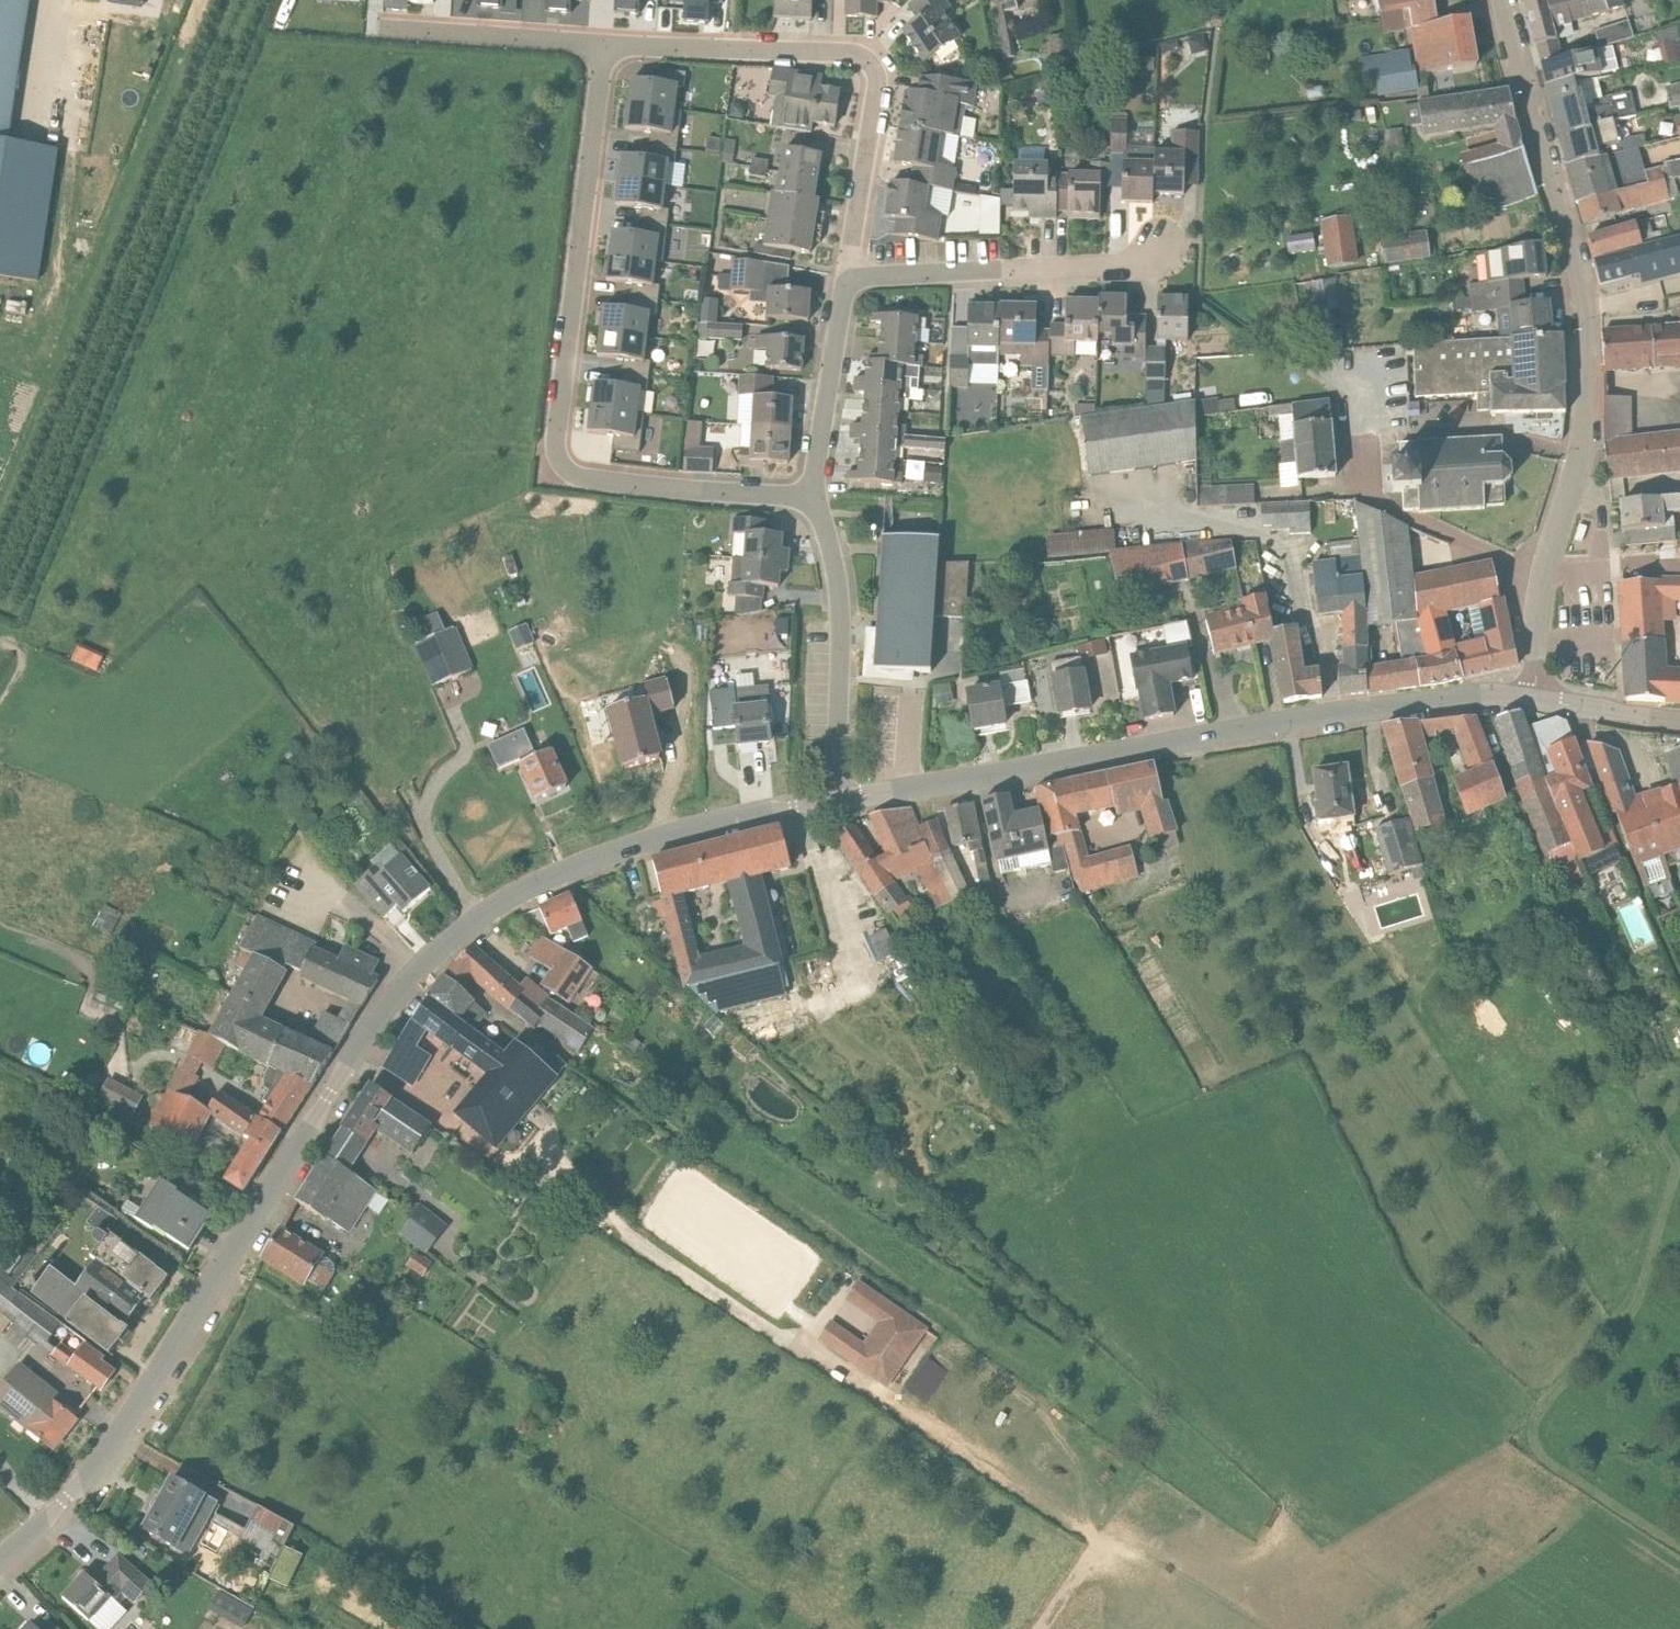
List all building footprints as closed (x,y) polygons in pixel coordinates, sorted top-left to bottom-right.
[(9,143),(30,0),(0,0),(0,141),(9,143)] [(503,9),(503,0),(478,0),(478,6),(503,9)] [(586,0),(547,0),(546,11),(571,13),(572,0),(585,1),(586,0)] [(641,0),(654,1),(654,0),(615,0),(614,16),(639,18),(641,0)] [(723,0),(685,0),(684,21),(709,23),(710,1),(723,2),(723,0)] [(775,19),(810,21),(811,0),(776,0),(775,19)] [(845,16),(876,17),(877,2),(893,3),(893,0),(846,0),(845,16)] [(909,6),(923,26),(912,33),(909,27),(903,32),(924,63),(960,36),(942,12),(949,6),(945,0),(918,0),(909,6)] [(1015,9),(1016,8),(1015,2),(1021,0),(992,0),(993,6),(1010,88),(1022,85),(1007,16),(1016,13),(1015,9)] [(1380,15),(1434,5),(1433,0),(1377,0),(1380,15)] [(1536,46),(1557,41),(1554,32),(1572,27),(1572,24),(1583,21),(1577,0),(1528,0),(1524,1),(1535,46),(1536,46)] [(1623,0),(1577,0),(1583,21),(1625,8),(1623,0)] [(1592,24),(1593,30),(1629,19),(1627,13),(1592,24)] [(1422,75),(1477,65),(1469,19),(1414,30),(1422,75)] [(1600,48),(1634,37),(1629,21),(1595,32),(1600,48)] [(1068,33),(1047,37),(1053,67),(1074,63),(1068,33)] [(1205,35),(1188,40),(1192,56),(1209,52),(1205,35)] [(1675,41),(1658,44),(1662,64),(1679,60),(1675,41)] [(1546,86),(1598,77),(1618,71),(1612,48),(1563,60),(1541,66),(1546,86)] [(1418,79),(1412,50),(1358,57),(1362,85),(1377,82),(1379,96),(1417,91),(1418,100),(1429,98),(1427,78),(1418,79)] [(1155,58),(1140,58),(1140,72),(1155,72),(1155,58)] [(813,123),(834,126),(840,92),(809,87),(811,74),(774,69),(770,97),(776,98),(771,126),(781,127),(812,132),(813,123)] [(684,88),(686,73),(659,70),(657,83),(632,80),(631,83),(630,83),(628,102),(629,102),(629,105),(674,110),(677,87),(684,88)] [(968,82),(921,77),(919,93),(911,92),(909,103),(904,102),(899,130),(939,135),(960,138),(964,110),(968,82)] [(1598,77),(1546,86),(1545,86),(1559,139),(1598,130),(1597,127),(1614,123),(1614,122),(1637,116),(1631,92),(1603,98),(1598,77)] [(1666,87),(1671,109),(1679,107),(1679,84),(1666,87)] [(1307,99),(1323,97),(1322,87),(1306,89),(1307,99)] [(1515,199),(1536,192),(1526,161),(1519,140),(1518,138),(1509,141),(1504,124),(1514,122),(1513,120),(1508,92),(1405,109),(1407,126),(1422,124),(1424,136),(1493,125),(1498,144),(1460,156),(1477,210),(1515,199)] [(744,111),(739,103),(732,102),(729,117),(743,119),(744,111)] [(674,110),(629,105),(628,107),(627,107),(625,127),(626,127),(625,129),(651,133),(649,146),(677,149),(681,111),(674,110)] [(1126,153),(1127,122),(1113,121),(1112,153),(1126,153)] [(1619,141),(1614,123),(1597,127),(1598,130),(1559,139),(1568,170),(1621,157),(1620,153),(1644,147),(1641,136),(1619,141)] [(917,185),(952,190),(955,169),(934,165),(939,135),(899,130),(894,164),(919,168),(917,185)] [(1384,130),(1384,147),(1402,146),(1402,130),(1384,130)] [(1154,164),(1153,194),(1184,195),(1185,164),(1199,165),(1199,133),(1174,132),(1173,152),(1155,151),(1154,164)] [(721,140),(707,139),(706,153),(719,154),(721,140)] [(736,141),(725,139),(721,162),(732,164),(736,141)] [(56,150),(9,143),(0,141),(0,275),(37,280),(56,150)] [(677,149),(649,146),(648,159),(622,156),(622,158),(621,158),(619,178),(619,180),(665,186),(667,163),(675,164),(677,149)] [(780,171),(817,177),(821,155),(784,149),(780,171)] [(1568,170),(1577,201),(1653,182),(1649,170),(1626,176),(1621,157),(1568,170)] [(751,167),(767,169),(768,161),(752,158),(751,167)] [(1059,173),(1059,178),(1058,212),(1069,212),(1068,218),(1099,219),(1100,185),(1110,185),(1111,162),(1091,161),(1091,174),(1070,173),(1059,173)] [(1663,164),(1664,167),(1675,164),(1678,177),(1679,176),(1679,161),(1663,164)] [(1153,203),(1153,194),(1154,164),(1124,163),(1122,202),(1153,203)] [(1665,180),(1678,177),(1675,164),(1664,167),(1649,170),(1653,182),(1577,201),(1583,224),(1604,218),(1670,200),(1665,180)] [(1057,212),(1058,212),(1059,178),(1048,178),(1048,167),(1015,166),(1015,191),(1015,205),(1015,210),(1039,210),(1039,218),(1056,218),(1057,212)] [(767,169),(751,167),(750,176),(766,178),(767,169)] [(817,177),(780,171),(776,193),(814,199),(817,177)] [(665,186),(619,180),(619,183),(618,183),(615,202),(616,203),(616,205),(642,208),(640,222),(667,225),(669,210),(662,209),(665,186)] [(949,217),(953,191),(952,191),(952,190),(917,185),(891,182),(885,217),(898,219),(896,233),(894,233),(894,234),(937,241),(941,216),(949,217)] [(1000,205),(1015,205),(1015,191),(1000,190),(1000,200),(1000,205)] [(818,200),(814,199),(776,193),(776,195),(772,193),(768,219),(823,228),(825,214),(816,212),(818,200)] [(979,196),(979,217),(1000,217),(1000,205),(1000,200),(979,196)] [(1321,223),(1327,269),(1358,265),(1352,218),(1321,223)] [(764,245),(773,247),(783,248),(792,250),(792,251),(810,254),(812,241),(820,243),(823,228),(768,219),(764,245)] [(1587,238),(1593,259),(1655,241),(1649,220),(1587,238)] [(610,254),(610,256),(655,262),(663,263),(667,225),(640,222),(638,235),(613,231),(613,234),(612,234),(609,254),(610,254)] [(1383,239),(1387,265),(1431,259),(1427,232),(1383,239)] [(1287,237),(1289,253),(1315,250),(1313,233),(1287,237)] [(1472,296),(1526,290),(1525,279),(1546,277),(1542,243),(1484,252),(1487,282),(1471,284),(1472,296)] [(783,248),(773,247),(764,245),(755,244),(754,255),(791,259),(792,251),(792,250),(783,248)] [(1594,262),(1600,284),(1667,268),(1662,246),(1594,262)] [(655,262),(610,256),(610,259),(609,258),(606,278),(607,278),(607,281),(632,284),(631,297),(658,301),(660,286),(652,285),(655,262)] [(761,263),(733,261),(732,275),(731,290),(760,292),(761,263)] [(718,290),(731,290),(732,275),(719,274),(718,290)] [(1340,308),(1336,279),(1311,283),(1314,311),(1340,308)] [(810,292),(769,290),(769,302),(768,320),(808,321),(810,292)] [(1526,302),(1526,290),(1472,296),(1474,312),(1513,309),(1515,336),(1550,336),(1549,301),(1526,302)] [(658,301),(631,297),(629,310),(604,307),(603,310),(602,310),(600,330),(601,330),(600,332),(646,337),(649,315),(656,316),(658,301)] [(1146,348),(1146,334),(1137,333),(1137,315),(1127,314),(1127,298),(1098,297),(1098,302),(1098,336),(1099,336),(1113,336),(1112,347),(1123,346),(1123,359),(1145,359),(1146,348)] [(1157,340),(1186,340),(1188,298),(1157,298),(1157,340)] [(1098,302),(1066,301),(1065,319),(1053,318),(1052,337),(1052,357),(1075,357),(1075,343),(1099,344),(1099,336),(1098,336),(1098,302)] [(1001,307),(970,306),(969,365),(1000,366),(1001,356),(1002,306),(1001,306),(1001,307)] [(1035,307),(1002,306),(1001,356),(1021,356),(1021,367),(1031,368),(1031,390),(1049,390),(1049,368),(1049,357),(1052,357),(1052,337),(1034,337),(1035,307)] [(882,323),(881,338),(915,341),(917,328),(927,329),(928,316),(872,314),(871,322),(882,323)] [(700,323),(699,323),(698,338),(707,339),(708,324),(700,323)] [(742,341),(743,326),(708,324),(707,339),(742,341)] [(1601,332),(1605,375),(1603,375),(1603,395),(1604,444),(1608,479),(1679,468),(1679,431),(1633,436),(1632,397),(1608,397),(1608,375),(1679,369),(1679,327),(1601,332)] [(1340,330),(1331,330),(1333,348),(1342,347),(1340,330)] [(646,337),(600,332),(600,334),(599,334),(597,354),(598,354),(597,357),(623,360),(621,373),(649,376),(651,361),(643,360),(646,337)] [(1566,413),(1562,336),(1550,336),(1515,336),(1414,342),(1415,397),(1476,394),(1477,411),(1491,410),(1491,414),(1492,414),(1492,413),(1566,413)] [(801,370),(803,339),(757,338),(756,352),(767,352),(766,369),(801,370)] [(915,341),(881,338),(879,356),(868,355),(868,361),(913,365),(913,366),(923,367),(923,356),(914,355),(915,341)] [(1165,349),(1146,348),(1145,359),(1145,410),(1165,407),(1165,349)] [(952,358),(951,388),(967,389),(968,358),(952,358)] [(855,384),(909,389),(910,379),(901,378),(902,366),(913,367),(913,366),(913,365),(868,361),(866,378),(855,378),(855,384)] [(647,391),(649,376),(621,373),(620,386),(594,383),(594,386),(593,386),(590,405),(591,405),(591,408),(637,414),(639,390),(647,391)] [(756,389),(753,427),(790,428),(792,399),(772,398),(774,378),(741,376),(740,389),(756,389)] [(865,393),(864,409),(898,412),(899,398),(909,399),(909,389),(855,384),(854,392),(865,393)] [(1199,399),(1200,413),(1237,410),(1236,397),(1199,399)] [(1335,477),(1329,400),(1268,405),(1270,416),(1279,416),(1284,467),(1297,466),(1298,480),(1335,477)] [(1165,407),(1145,410),(1095,417),(1081,419),(1089,476),(1197,460),(1195,403),(1165,407)] [(1075,404),(1075,418),(1081,417),(1081,419),(1095,417),(1095,405),(1075,404)] [(637,414),(591,408),(591,410),(590,410),(587,430),(588,430),(588,433),(614,436),(612,449),(639,452),(644,415),(637,414)] [(906,436),(906,426),(897,425),(898,412),(864,409),(862,426),(851,425),(851,432),(906,436)] [(788,463),(790,428),(753,427),(752,450),(740,449),(740,466),(756,467),(756,461),(788,463)] [(860,456),(895,459),(896,446),(904,446),(904,448),(945,451),(946,439),(906,436),(851,432),(850,439),(861,440),(860,456)] [(1502,457),(1501,445),(1501,438),(1498,438),(1399,443),(1400,462),(1392,463),(1391,463),(1393,492),(1403,491),(1404,511),(1419,510),(1419,512),(1484,508),(1484,506),(1504,505),(1503,487),(1511,478),(1510,466),(1502,457)] [(711,473),(712,449),(687,447),(686,472),(711,473)] [(895,459),(860,456),(859,473),(847,472),(847,480),(893,484),(893,483),(902,483),(903,473),(893,472),(895,459)] [(942,468),(930,467),(928,483),(941,484),(942,468)] [(1198,507),(1255,505),(1254,485),(1198,487),(1198,507)] [(1648,544),(1675,541),(1673,514),(1679,513),(1679,496),(1620,503),(1623,531),(1647,529),(1648,544)] [(1309,503),(1261,505),(1261,527),(1271,526),(1271,531),(1288,530),(1289,534),(1310,533),(1309,503)] [(1357,540),(1365,628),(1395,624),(1404,688),(1424,686),(1441,684),(1466,678),(1459,659),(1458,654),(1426,662),(1417,621),(1413,578),(1407,528),(1355,503),(1359,540),(1357,540)] [(788,563),(789,551),(781,550),(782,536),(767,534),(768,521),(734,518),(733,533),(745,534),(743,559),(788,563)] [(939,540),(904,538),(882,536),(874,669),(931,672),(934,616),(965,618),(969,563),(938,563),(939,540)] [(1340,696),(1371,693),(1367,648),(1365,628),(1357,540),(1328,543),(1329,561),(1312,563),(1319,616),(1342,614),(1343,668),(1338,668),(1340,696)] [(1244,599),(1231,542),(1182,544),(1109,550),(1120,597),(1230,570),(1238,602),(1203,611),(1214,653),(1253,644),(1242,600),(1244,599)] [(1662,580),(1660,547),(1621,550),(1623,570),(1623,582),(1620,583),(1623,629),(1627,700),(1628,700),(1656,701),(1679,702),(1679,703),(1679,650),(1676,649),(1676,669),(1672,669),(1672,653),(1663,653),(1662,627),(1662,623),(1677,623),(1677,600),(1679,600),(1679,579),(1662,580)] [(763,586),(778,587),(779,572),(787,573),(788,563),(743,559),(734,559),(732,583),(730,583),(729,596),(736,597),(735,616),(739,624),(746,627),(755,626),(761,620),(763,586)] [(1499,600),(1492,562),(1413,578),(1417,621),(1447,615),(1447,613),(1478,607),(1503,600),(1499,600)] [(1322,697),(1318,669),(1304,671),(1297,626),(1273,631),(1266,595),(1244,599),(1242,600),(1253,644),(1271,640),(1284,700),(1284,703),(1322,697)] [(1517,666),(1503,600),(1478,607),(1482,623),(1471,626),(1475,642),(1456,647),(1447,615),(1417,621),(1426,662),(1458,654),(1459,659),(1466,678),(1517,666)] [(507,631),(516,651),(534,643),(526,623),(507,631)] [(1189,623),(1165,628),(1169,647),(1193,642),(1189,623)] [(1108,652),(1105,639),(1077,646),(1078,654),(1088,652),(1089,655),(1108,652)] [(423,651),(436,681),(455,674),(442,643),(423,651)] [(1174,716),(1168,686),(1194,681),(1186,645),(1130,656),(1136,692),(1140,692),(1145,721),(1174,716)] [(1376,692),(1373,665),(1371,648),(1367,648),(1371,693),(1376,692)] [(1051,665),(1059,714),(1090,709),(1083,659),(1051,665)] [(642,701),(610,709),(625,768),(659,760),(648,714),(674,708),(668,681),(639,688),(642,701)] [(936,706),(954,703),(950,683),(932,686),(936,706)] [(1027,683),(967,693),(974,729),(1005,724),(1002,707),(1030,702),(1027,683)] [(739,742),(739,745),(769,742),(767,722),(772,721),(771,705),(770,705),(768,686),(769,686),(769,685),(733,689),(737,726),(739,742)] [(1543,855),(1550,852),(1572,842),(1525,728),(1520,712),(1497,718),(1511,768),(1543,855)] [(1473,717),(1460,718),(1457,731),(1474,776),(1455,783),(1466,812),(1484,805),(1505,796),(1473,717)] [(1606,850),(1601,839),(1582,793),(1588,790),(1580,769),(1576,748),(1565,722),(1556,719),(1525,728),(1572,842),(1580,862),(1606,850)] [(1418,735),(1435,734),(1434,721),(1386,726),(1418,830),(1442,823),(1418,735)] [(521,730),(487,746),(498,769),(519,759),(537,800),(566,787),(549,750),(533,757),(521,730)] [(1668,755),(1677,787),(1642,797),(1643,800),(1633,804),(1613,750),(1594,753),(1592,746),(1593,746),(1592,743),(1589,744),(1614,813),(1617,812),(1644,887),(1671,878),(1668,869),(1679,865),(1679,751),(1668,755)] [(1344,767),(1344,764),(1328,766),(1329,769),(1313,771),(1317,803),(1314,803),(1317,822),(1318,822),(1320,832),(1355,827),(1351,802),(1354,802),(1353,789),(1350,789),(1347,767),(1344,767)] [(1078,832),(1074,815),(1092,811),(1114,805),(1116,811),(1115,811),(1116,813),(1142,807),(1153,839),(1157,852),(1180,844),(1176,832),(1165,803),(1163,803),(1155,765),(1128,771),(1110,774),(1085,780),(1067,783),(1037,789),(1038,792),(1042,792),(1053,849),(1062,847),(1065,846),(1072,869),(1080,892),(1094,888),(1086,861),(1078,832)] [(1013,816),(1008,795),(982,801),(993,863),(999,862),(1001,874),(1021,870),(1018,858),(1016,858),(1013,816)] [(973,803),(952,807),(946,809),(954,846),(968,844),(970,852),(973,852),(976,866),(981,887),(989,883),(980,838),(982,838),(973,803)] [(919,826),(911,809),(900,811),(899,810),(872,815),(888,853),(876,858),(853,825),(836,836),(886,916),(892,912),(897,920),(914,910),(896,882),(918,872),(937,905),(970,890),(935,820),(919,826)] [(1039,810),(1013,816),(1016,858),(1018,858),(1021,870),(1051,862),(1048,850),(1039,810)] [(1422,865),(1408,819),(1374,829),(1389,875),(1422,865)] [(749,947),(763,1000),(785,995),(783,988),(787,987),(782,968),(778,969),(756,874),(790,866),(780,828),(763,832),(717,843),(727,884),(728,884),(732,882),(749,947)] [(763,1000),(749,947),(744,948),(700,958),(684,895),(727,884),(717,843),(652,860),(683,981),(715,1011),(763,1000)] [(1053,873),(1068,870),(1062,847),(1053,849),(1048,850),(1051,862),(1053,873)] [(375,866),(355,884),(384,918),(398,906),(404,913),(430,890),(401,856),(381,873),(375,866)] [(1422,865),(1411,869),(1414,880),(1425,877),(1422,865)] [(581,920),(571,896),(540,909),(550,934),(567,927),(574,942),(588,936),(581,920)] [(286,966),(302,973),(313,951),(315,945),(256,917),(239,949),(245,952),(237,966),(248,973),(244,980),(212,1038),(225,1045),(238,1051),(238,1052),(269,1067),(270,1066),(313,1086),(333,1053),(263,1018),(288,973),(284,971),(286,966)] [(140,930),(129,922),(119,936),(130,944),(140,930)] [(868,938),(880,962),(896,953),(885,930),(868,938)] [(570,1005),(593,971),(542,937),(529,955),(554,971),(543,987),(570,1005)] [(1656,943),(1634,952),(1637,958),(1658,949),(1656,943)] [(362,1008),(378,981),(362,973),(369,958),(349,949),(344,947),(338,962),(313,951),(302,973),(299,978),(349,1001),(362,1008)] [(518,988),(472,947),(456,964),(476,982),(482,985),(510,1009),(523,993),(540,1007),(548,998),(525,980),(518,988)] [(431,994),(427,999),(456,1021),(458,1018),(472,1029),(486,1013),(472,1001),(459,991),(460,990),(445,978),(431,994)] [(96,993),(90,1007),(123,1020),(129,1005),(96,993)] [(534,1028),(538,1023),(554,1003),(548,998),(540,1007),(523,993),(510,1009),(534,1028)] [(490,1073),(505,1056),(471,1031),(472,1029),(458,1018),(456,1021),(427,999),(413,1018),(453,1048),(454,1046),(485,1068),(490,1073)] [(312,1034),(337,1047),(352,1023),(362,1008),(349,1001),(339,1019),(324,1011),(312,1034)] [(573,1015),(559,1037),(579,1051),(594,1029),(573,1015)] [(189,1056),(201,1063),(213,1069),(225,1045),(212,1038),(201,1034),(189,1056)] [(624,1045),(635,1052),(640,1044),(630,1036),(624,1045)] [(430,1058),(399,1040),(383,1067),(413,1085),(430,1058)] [(516,1042),(505,1056),(490,1073),(457,1113),(496,1147),(566,1066),(551,1053),(542,1064),(516,1042)] [(290,1118),(291,1119),(313,1086),(270,1066),(269,1067),(264,1076),(264,1086),(270,1090),(264,1100),(290,1118)] [(169,1092),(187,1102),(199,1079),(182,1070),(169,1092)] [(142,1096),(109,1079),(96,1103),(130,1120),(142,1096)] [(412,1155),(432,1127),(372,1086),(325,1156),(349,1173),(350,1172),(377,1131),(412,1155)] [(209,1114),(207,1113),(187,1102),(169,1092),(162,1106),(151,1127),(190,1149),(209,1114)] [(219,1093),(207,1113),(209,1114),(210,1113),(251,1141),(225,1181),(244,1193),(282,1133),(260,1119),(259,1120),(219,1093)] [(148,1120),(137,1115),(132,1126),(143,1131),(148,1120)] [(99,1127),(87,1122),(81,1137),(92,1142),(99,1127)] [(349,1173),(325,1156),(295,1201),(328,1222),(329,1220),(357,1177),(350,1172),(349,1173)] [(211,1216),(212,1215),(188,1200),(187,1201),(175,1193),(177,1190),(161,1179),(135,1218),(153,1230),(155,1226),(167,1234),(167,1236),(189,1250),(189,1249),(185,1246),(206,1213),(211,1216)] [(421,1198),(402,1228),(431,1247),(451,1217),(421,1198)] [(130,1246),(138,1235),(123,1224),(115,1236),(130,1246)] [(263,1257),(305,1284),(322,1257),(280,1230),(263,1257)] [(152,1301),(169,1279),(109,1233),(90,1257),(96,1261),(76,1287),(52,1268),(33,1293),(69,1320),(68,1322),(110,1355),(129,1331),(124,1324),(145,1296),(152,1301)] [(44,1246),(34,1237),(28,1246),(38,1254),(44,1246)] [(416,1252),(406,1266),(423,1277),(433,1263),(416,1252)] [(882,1319),(862,1348),(829,1325),(819,1339),(888,1385),(926,1329),(858,1282),(849,1296),(882,1319)] [(61,1324),(45,1312),(27,1336),(44,1348),(47,1343),(61,1324)] [(75,1358),(59,1347),(53,1353),(102,1389),(115,1372),(102,1363),(105,1358),(85,1344),(75,1358)] [(929,1402),(952,1369),(930,1354),(907,1387),(929,1402)] [(77,1421),(73,1419),(77,1414),(17,1365),(0,1387),(0,1406),(28,1430),(53,1450),(77,1421)] [(172,1478),(143,1529),(176,1548),(197,1512),(240,1537),(235,1546),(263,1563),(262,1563),(266,1565),(271,1556),(276,1559),(295,1525),(258,1505),(245,1529),(216,1513),(221,1505),(172,1478)] [(153,1584),(119,1556),(95,1583),(85,1574),(63,1598),(89,1622),(111,1597),(114,1599),(120,1592),(135,1604),(153,1584)] [(221,1582),(210,1604),(247,1622),(258,1600),(221,1582)]
